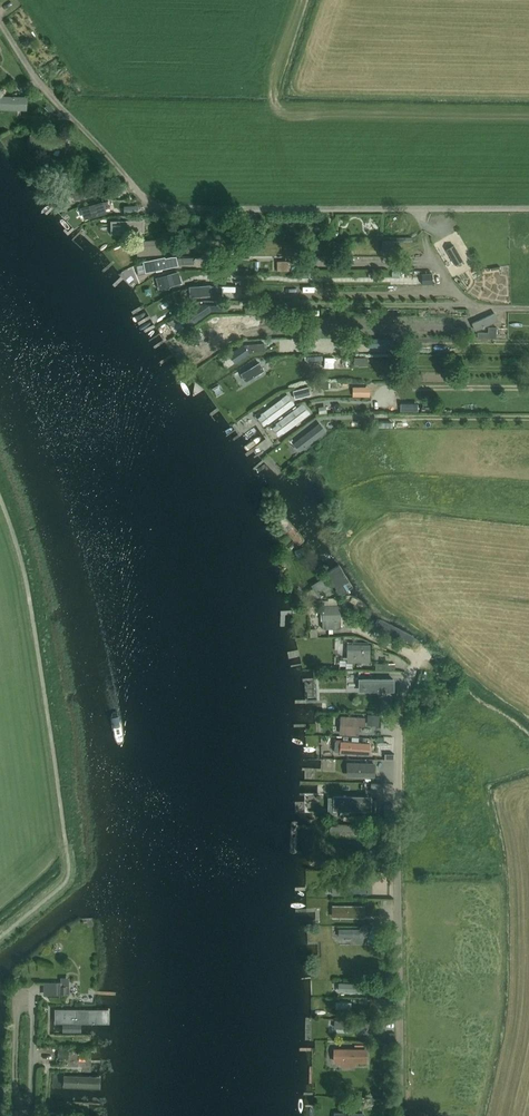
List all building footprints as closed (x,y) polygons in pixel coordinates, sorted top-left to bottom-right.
[(5,97),(5,106),(26,106),(26,98),(5,97)] [(77,200),(80,199),(93,195),(91,186),(74,191),(77,200)] [(107,201),(88,206),(82,208),(85,216),(105,210),(105,208),(109,207),(107,201)] [(445,236),(448,242),(452,239),(458,249),(464,246),(456,230),(445,236)] [(138,256),(148,255),(161,254),(160,240),(139,242),(137,244),(138,256)] [(452,246),(446,250),(455,265),(461,262),(452,246)] [(175,256),(171,257),(144,263),(146,271),(156,268),(157,271),(162,270),(162,269),(178,265),(175,256)] [(430,273),(429,267),(419,269),(420,275),(430,273)] [(177,273),(165,276),(158,278),(160,285),(172,282),(173,285),(180,284),(177,273)] [(420,276),(421,284),(432,282),(430,275),(420,276)] [(210,286),(192,287),(190,287),(190,295),(210,294),(210,286)] [(224,310),(224,304),(199,304),(179,318),(186,327),(211,310),(224,310)] [(477,314),(477,326),(487,326),(486,314),(477,314)] [(226,331),(226,322),(212,322),(192,335),(199,345),(218,331),(226,331)] [(322,367),(332,368),(333,355),(323,354),(322,367)] [(354,362),(365,362),(364,354),(354,354),(354,362)] [(222,360),(221,362),(222,365),(224,368),(226,369),(229,369),(232,368),(234,365),(235,362),(234,360),(232,357),(229,356),(226,356),(224,357),(222,360)] [(259,363),(241,374),(245,382),(263,371),(259,363)] [(308,387),(294,391),(293,391),(295,399),(310,395),(308,387)] [(263,414),(269,422),(293,404),(287,396),(263,414)] [(278,424),(285,432),(309,414),(303,406),(278,424)] [(378,418),(378,426),(390,426),(390,418),(378,418)] [(411,427),(426,427),(426,418),(411,418),(411,427)] [(325,431),(319,424),(298,440),(304,448),(325,431)] [(352,587),(337,564),(327,570),(342,594),(352,587)] [(318,598),(325,594),(326,596),(334,591),(327,580),(313,589),(318,598)] [(359,606),(350,596),(347,599),(356,609),(359,606)] [(322,606),(322,629),(339,629),(338,605),(322,606)] [(315,625),(308,626),(309,635),(316,634),(315,625)] [(368,658),(368,645),(348,645),(348,658),(368,658)] [(371,690),(371,691),(393,691),(393,679),(362,679),(362,690),(371,690)] [(346,717),(345,720),(345,733),(349,734),(349,735),(358,735),(359,723),(362,723),(363,718),(346,717)] [(349,742),(349,749),(349,750),(371,751),(371,753),(370,753),(369,756),(374,756),(375,747),(369,746),(369,744),(349,742)] [(353,764),(353,776),(374,776),(374,764),(353,764)] [(329,798),(328,814),(337,814),(337,809),(369,809),(369,798),(335,797),(335,798),(329,798)] [(352,824),(330,823),(330,831),(352,832),(352,824)] [(339,894),(348,894),(348,876),(338,876),(339,894)] [(361,878),(348,879),(349,892),(361,891),(361,878)] [(332,919),(364,920),(364,907),(332,906),(332,919)] [(360,937),(360,929),(339,929),(339,937),(360,937)] [(43,996),(49,996),(63,996),(63,994),(70,994),(70,986),(69,986),(69,982),(43,982),(43,996)] [(339,992),(361,992),(361,984),(340,983),(339,992)] [(109,1009),(55,1008),(55,1025),(109,1025),(109,1009)] [(356,1021),(336,1020),(335,1020),(335,1028),(356,1029),(356,1021)] [(366,1050),(336,1050),(334,1050),(334,1061),(366,1061),(366,1050)] [(101,1077),(63,1075),(62,1089),(100,1091),(101,1077)]
